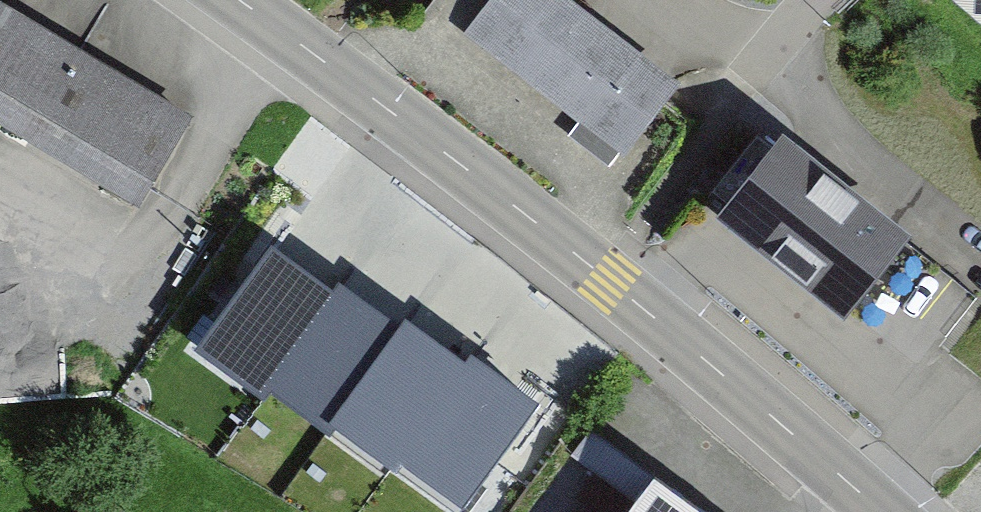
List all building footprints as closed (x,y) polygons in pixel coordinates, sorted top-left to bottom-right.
[(580,122),(568,137),(613,172),(679,86),(567,0),(494,0),(467,35),(580,122)] [(980,25),(980,0),(953,0),(980,25)] [(201,128),(4,9),(0,15),(0,134),(144,221),(201,128)] [(843,317),(902,240),(779,147),(721,224),(843,317)] [(462,497),(533,401),(472,356),(465,364),(404,319),(397,328),(343,289),(336,298),(274,253),(203,350),(262,394),(271,382),(325,422),(331,413),(397,461),(403,453),(462,497)] [(653,479),(630,511),(700,511),(653,479)]
